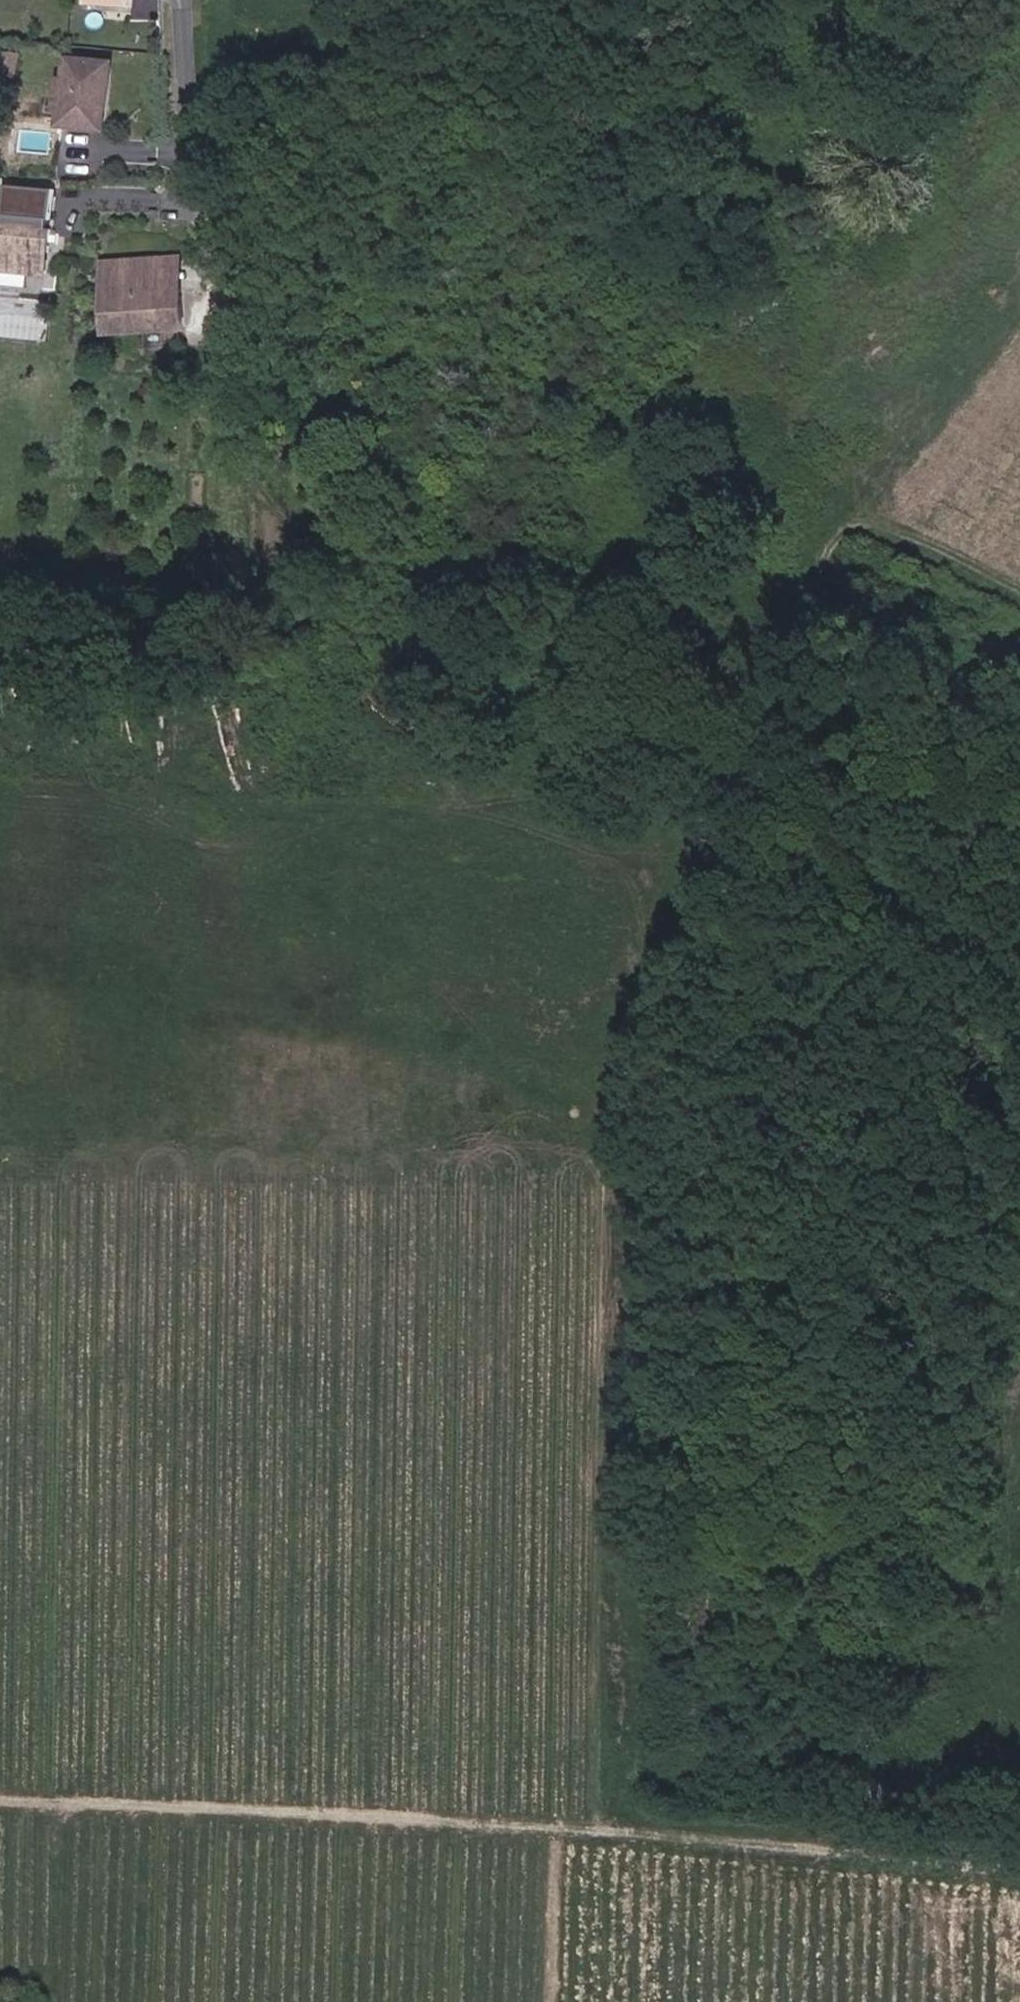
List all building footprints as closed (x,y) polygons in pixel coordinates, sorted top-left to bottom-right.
[(133,0),(86,0),(86,5),(132,8),(133,0)] [(15,76),(18,56),(3,53),(0,73),(15,76)] [(107,113),(111,65),(68,61),(66,79),(64,109),(107,113)] [(64,109),(66,79),(60,79),(57,108),(64,109)] [(105,130),(107,113),(64,109),(62,126),(105,130)] [(51,231),(1,226),(0,239),(0,270),(46,275),(48,260),(44,260),(45,254),(49,254),(51,231)] [(183,330),(181,291),(163,292),(161,261),(104,265),(107,334),(183,330)] [(181,291),(179,261),(161,261),(163,292),(181,291)] [(48,338),(50,314),(17,312),(18,297),(0,295),(0,334),(48,338)]
